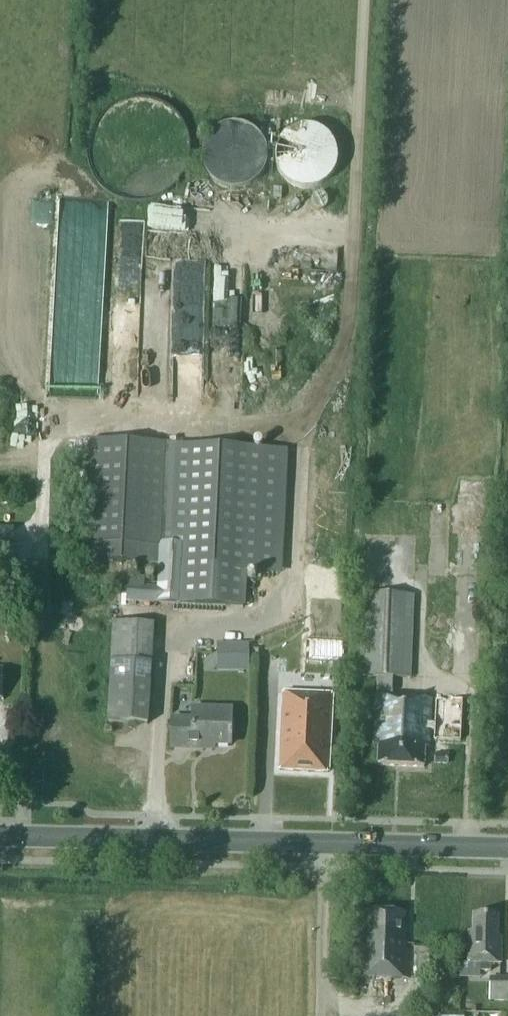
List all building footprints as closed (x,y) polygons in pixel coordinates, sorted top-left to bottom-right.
[(258,184),(253,125),(205,128),(209,187),(258,184)] [(284,128),(286,186),(333,184),(331,126),(284,128)] [(150,229),(222,232),(223,212),(151,209),(150,229)] [(120,223),(118,303),(172,304),(172,308),(206,309),(207,260),(145,259),(146,224),(120,223)] [(243,607),(248,608),(249,596),(245,595),(245,589),(254,590),(254,581),(246,581),(251,448),(90,440),(84,560),(160,564),(159,578),(127,577),(126,602),(243,607)] [(17,558),(18,532),(0,531),(0,557),(17,558)] [(305,662),(342,663),(345,568),(308,566),(305,662)] [(377,678),(377,696),(392,697),(393,678),(412,679),(414,596),(362,594),(359,677),(377,678)] [(150,724),(154,622),(112,621),(109,722),(150,724)] [(234,642),(234,672),(247,672),(247,641),(234,642)] [(284,693),(280,770),(298,771),(298,772),(310,772),(329,773),(333,696),(284,693)] [(392,697),(377,696),(376,696),(374,745),(379,745),(378,765),(424,767),(424,763),(425,748),(430,748),(431,731),(431,725),(432,699),(392,697)] [(431,731),(435,732),(434,739),(461,741),(463,700),(436,699),(435,725),(431,725),(431,731)] [(192,709),(192,720),(171,719),(171,748),(213,749),(213,745),(230,745),(231,710),(192,709)] [(435,748),(425,748),(424,763),(435,763),(435,748)] [(448,765),(449,756),(437,756),(436,764),(448,765)] [(359,977),(408,979),(409,950),(406,950),(407,933),(404,932),(405,913),(367,911),(366,926),(361,926),(359,977)] [(498,915),(474,915),(474,932),(469,932),(469,963),(481,963),(481,971),(491,971),(491,963),(501,964),(502,937),(498,937),(498,915)] [(416,952),(417,979),(417,984),(429,984),(428,944),(415,944),(414,952),(416,952)] [(491,978),(490,1001),(494,1001),(494,1005),(503,1006),(503,1001),(507,1001),(507,978),(491,978)]
